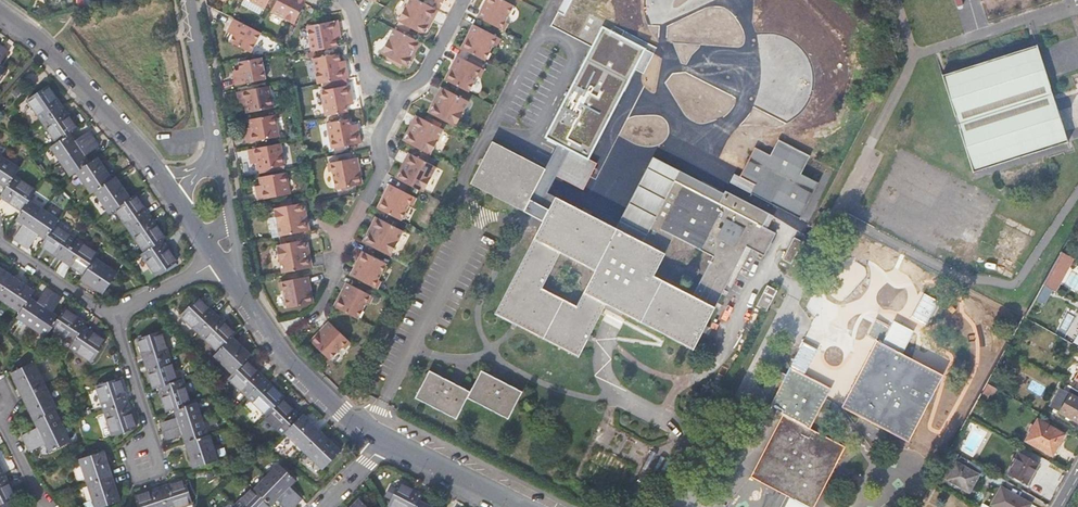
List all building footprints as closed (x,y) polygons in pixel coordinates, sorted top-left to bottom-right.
[(264,9),(268,0),(246,0),(264,9)] [(269,12),(293,24),(301,8),(305,0),(275,0),(269,12)] [(397,22),(421,36),(425,35),(428,30),(427,26),(424,25),(433,9),(415,0),(408,0),(397,22)] [(477,19),(500,31),(505,23),(513,6),(501,0),(486,0),(485,2),(486,5),(482,12),(481,11),(477,19)] [(594,17),(534,133),(558,145),(568,150),(554,175),(574,185),(587,160),(578,156),(625,65),(634,70),(644,50),(610,33),(613,27),(594,17)] [(230,35),(227,42),(247,53),(258,32),(253,29),(231,18),(223,31),(230,35)] [(305,26),(310,52),(336,47),(333,34),(339,33),(337,20),(305,26)] [(465,41),(462,47),(463,49),(463,51),(485,62),(493,46),(497,38),(473,25),(469,33),(471,34),(468,41),(465,41)] [(393,29),(380,55),(404,67),(409,66),(411,62),(410,59),(407,58),(416,41),(393,29)] [(4,43),(0,49),(0,78),(8,68),(1,62),(11,48),(4,43)] [(1068,143),(1037,45),(942,75),(973,172),(1068,143)] [(311,59),(316,84),(348,78),(346,66),(340,67),(337,53),(311,59)] [(448,74),(446,78),(447,80),(446,82),(468,93),(476,77),(481,69),(457,57),(453,65),(455,66),(451,73),(448,74)] [(239,70),(231,71),(234,86),(264,80),(259,58),(237,62),(239,70)] [(45,118),(65,103),(50,82),(30,95),(45,118)] [(320,91),(324,117),(347,112),(346,107),(349,105),(349,99),(351,99),(349,85),(320,91)] [(243,101),(245,113),(272,108),(268,86),(235,92),(237,102),(243,101)] [(429,105),(426,110),(428,114),(453,127),(466,101),(443,89),(435,105),(432,104),(429,105)] [(59,139),(72,130),(79,125),(65,103),(45,118),(59,139)] [(247,120),(249,132),(243,133),(245,143),(278,138),(273,115),(247,120)] [(406,135),(403,140),(405,143),(430,156),(443,130),(421,118),(412,135),(410,134),(406,135)] [(325,123),(331,149),(360,144),(357,130),(355,131),(353,125),(349,126),(348,119),(325,123)] [(54,143),(64,158),(96,135),(92,128),(78,138),(72,130),(59,139),(54,143)] [(73,172),(79,169),(92,159),(88,153),(102,143),(96,135),(64,158),(73,172)] [(800,219),(819,183),(801,174),(810,156),(778,140),(770,155),(755,147),(739,177),(755,185),(750,193),(800,219)] [(536,187),(545,169),(492,141),(470,184),(523,211),(536,187)] [(246,150),(248,161),(254,160),(257,171),(283,166),(279,143),(246,150)] [(545,169),(536,187),(546,192),(554,175),(568,150),(558,145),(545,169)] [(94,190),(98,188),(114,176),(100,155),(92,159),(79,169),(94,190)] [(6,156),(0,164),(0,181),(1,180),(8,184),(15,173),(20,165),(6,156)] [(398,172),(396,177),(397,180),(422,193),(436,168),(412,156),(404,172),(402,171),(398,172)] [(642,242),(674,180),(677,176),(699,187),(701,182),(653,157),(616,228),(642,242)] [(330,164),(332,173),(335,191),(359,186),(358,185),(360,182),(360,176),(357,175),(356,168),(358,167),(356,159),(330,164)] [(2,193),(24,208),(30,198),(37,188),(15,173),(8,184),(2,193)] [(254,191),(256,201),(289,195),(284,173),(258,178),(260,189),(254,191)] [(112,209),(118,205),(133,195),(118,174),(114,176),(98,188),(112,209)] [(755,185),(739,177),(734,174),(730,182),(750,193),(755,185)] [(675,181),(642,242),(616,228),(555,197),(543,221),(494,314),(578,357),(606,305),(693,350),(746,247),(764,256),(776,233),(763,226),(769,214),(725,191),(724,194),(701,182),(699,187),(677,176),(675,181)] [(380,201),(378,206),(379,209),(378,210),(400,221),(408,206),(412,197),(388,185),(384,193),(386,194),(383,200),(380,201)] [(543,221),(555,197),(546,192),(536,187),(523,211),(543,221)] [(133,228),(153,214),(138,192),(133,195),(118,205),(133,228)] [(45,208),(30,198),(24,208),(18,216),(25,221),(16,235),(24,241),(45,208)] [(266,218),(270,238),(303,232),(299,214),(301,213),(303,210),(302,204),(299,203),(272,209),(273,217),(266,218)] [(60,218),(45,208),(24,241),(31,246),(40,232),(48,237),(57,223),(60,218)] [(148,249),(164,238),(168,235),(153,214),(133,228),(148,249)] [(379,220),(371,236),(369,235),(365,236),(362,241),(364,244),(389,257),(402,232),(379,220)] [(43,243),(65,257),(78,237),(57,223),(48,237),(43,243)] [(78,237),(65,257),(86,272),(97,256),(100,252),(78,237)] [(797,253),(803,242),(794,237),(788,249),(797,253)] [(178,259),(164,238),(148,249),(144,251),(158,273),(178,259)] [(274,246),(280,273),(305,268),(301,250),(304,250),(306,247),(305,241),(302,240),(274,246)] [(791,264),(797,253),(788,249),(783,260),(791,264)] [(358,262),(354,269),(352,268),(348,276),(372,288),(376,280),(385,264),(363,252),(362,253),(359,254),(357,260),(358,262)] [(1068,268),(1073,258),(1061,252),(1056,261),(1068,268)] [(97,256),(86,272),(84,276),(105,290),(118,271),(97,256)] [(14,274),(0,264),(0,294),(14,274)] [(0,294),(22,309),(31,295),(35,288),(14,274),(0,294)] [(1055,291),(1060,282),(1048,275),(1043,284),(1055,291)] [(283,291),(287,309),(311,305),(311,303),(312,300),(311,294),(309,293),(307,286),(309,286),(307,277),(281,282),(283,291)] [(336,299),(333,304),(335,307),(335,308),(356,319),(364,303),(368,296),(344,283),(341,291),(342,292),(339,298),(336,299)] [(1053,300),(1057,292),(1055,291),(1043,284),(1039,292),(1053,300)] [(767,311),(777,291),(767,285),(756,306),(767,311)] [(18,313),(33,323),(55,291),(48,286),(38,300),(31,295),(22,309),(18,313)] [(48,333),(53,326),(60,315),(53,310),(63,296),(55,291),(33,323),(48,333)] [(912,316),(928,324),(940,300),(924,292),(912,316)] [(201,330),(218,313),(199,295),(183,312),(201,330)] [(67,306),(60,315),(53,326),(74,340),(86,324),(88,320),(67,306)] [(237,331),(218,313),(201,330),(220,348),(233,334),(237,331)] [(908,442),(943,375),(902,354),(913,332),(894,322),(883,344),(881,343),(890,327),(876,319),(867,336),(876,341),(871,351),(880,355),(862,389),(854,385),(842,407),(908,442)] [(309,338),(309,340),(308,341),(325,359),(338,347),(344,340),(327,321),(321,327),(323,329),(317,333),(314,333),(309,338)] [(105,337),(86,324),(74,340),(72,344),(93,357),(105,337)] [(148,361),(170,353),(162,330),(140,337),(148,361)] [(216,352),(235,371),(247,358),(252,353),(233,334),(220,348),(216,352)] [(344,340),(338,347),(341,350),(347,344),(344,340)] [(1068,355),(1073,346),(1067,343),(1062,352),(1068,355)] [(862,389),(880,355),(871,351),(854,385),(862,389)] [(179,378),(170,353),(148,361),(156,386),(161,384),(179,378)] [(25,393),(47,382),(36,358),(14,370),(25,393)] [(249,393),(266,376),(247,358),(235,371),(230,375),(249,393)] [(845,447),(810,429),(831,388),(790,368),(786,375),(775,369),(772,375),(783,381),(769,408),(783,415),(751,477),(760,482),(765,473),(790,486),(786,495),(791,497),(785,506),(814,506),(845,447)] [(508,419),(523,392),(481,370),(470,391),(429,370),(415,398),(456,419),(467,398),(508,419)] [(103,409),(127,401),(119,376),(95,384),(103,409)] [(268,412),(283,396),(285,394),(266,376),(249,393),(268,412)] [(169,409),(177,406),(193,401),(184,377),(179,378),(161,384),(169,409)] [(36,416),(56,406),(59,405),(47,382),(25,393),(36,416)] [(997,389),(987,384),(985,388),(992,391),(995,393),(997,389)] [(986,401),(992,391),(985,388),(980,398),(986,401)] [(1077,421),(1077,398),(1070,394),(1059,412),(1077,422),(1077,421)] [(302,414),(283,396),(268,412),(266,414),(285,432),(287,430),(302,414)] [(166,429),(203,416),(198,400),(193,401),(177,406),(179,415),(163,420),(166,429)] [(135,425),(127,401),(103,409),(112,433),(135,425)] [(29,440),(64,422),(56,406),(36,416),(40,423),(25,431),(29,440)] [(287,430),(306,448),(323,431),(304,412),(302,414),(287,430)] [(188,440),(209,433),(203,416),(166,429),(169,437),(185,432),(188,440)] [(1052,456),(1064,434),(1038,419),(1034,425),(1031,424),(1029,427),(1032,429),(1025,440),(1052,456)] [(71,438),(64,422),(29,440),(32,448),(48,440),(51,447),(71,438)] [(341,449),(323,431),(306,448),(325,466),(341,449)] [(211,433),(209,433),(188,440),(196,465),(219,458),(211,433)] [(89,481),(113,473),(105,449),(81,456),(89,481)] [(1026,484),(1038,463),(1019,452),(1008,474),(1026,484)] [(653,469),(634,459),(614,498),(631,506),(633,506),(653,469)] [(281,462),(269,474),(298,502),(304,496),(292,483),(297,478),(281,462)] [(969,492),(978,475),(957,462),(947,479),(969,492)] [(0,473),(0,502),(17,494),(5,470),(0,473)] [(121,498),(113,473),(89,481),(97,506),(121,498)] [(790,486),(765,473),(760,482),(786,495),(790,486)] [(269,474),(257,487),(273,503),(279,497),(289,506),(293,506),(298,502),(269,474)] [(161,486),(168,506),(175,506),(194,501),(186,478),(161,486)] [(401,506),(417,506),(421,499),(424,492),(401,481),(391,502),(401,506)] [(718,502),(726,486),(720,483),(712,499),(718,502)] [(273,503),(257,487),(255,485),(237,503),(238,505),(240,506),(268,506),(273,503)] [(161,486),(136,494),(141,506),(168,506),(161,486)] [(1001,488),(992,505),(996,506),(1028,506),(1030,504),(1001,488)] [(362,497),(353,506),(372,506),(362,497)] [(421,499),(417,506),(438,506),(421,499)]
